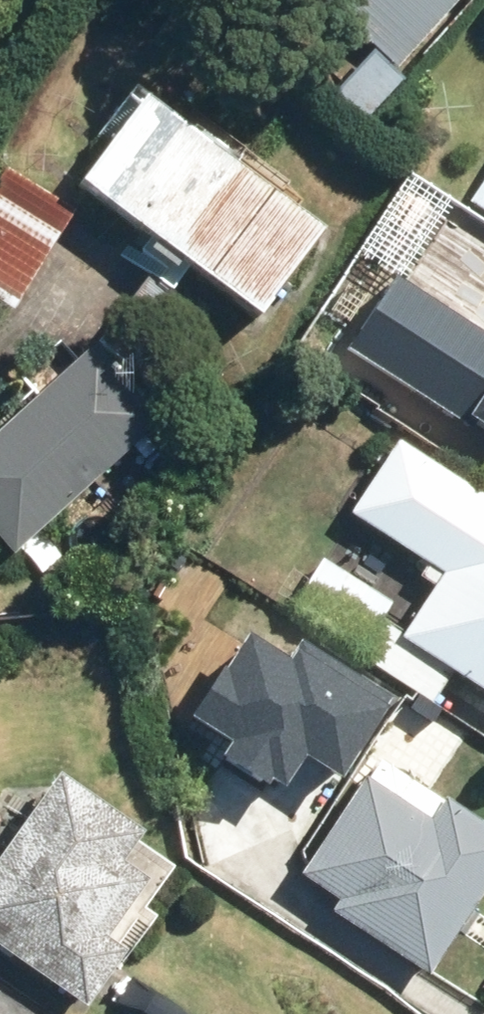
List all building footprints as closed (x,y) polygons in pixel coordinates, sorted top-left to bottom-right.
[(372,42),(342,77),(376,106),(467,0),(322,0),(372,42)] [(337,226),(149,87),(80,180),(149,230),(129,258),(176,293),(196,265),(268,319),(337,226)] [(3,167),(0,172),(0,290),(26,305),(79,211),(3,167)] [(456,253),(420,305),(483,348),(483,273),(456,253)] [(35,405),(0,438),(0,537),(18,557),(174,410),(106,338),(84,358),(63,336),(14,382),(35,405)] [(453,401),(483,422),(483,356),(453,401)] [(351,509),(444,568),(399,638),(483,692),(483,488),(399,434),(351,509)] [(267,762),(302,783),(355,696),(225,619),(158,730),(253,786),(267,762)] [(440,790),(388,757),(310,879),(340,899),(333,909),(438,976),(483,904),(483,743),(474,737),(440,790)] [(185,857),(65,769),(0,857),(0,951),(85,1013),(91,1013),(164,916),(149,905),(185,857)]
